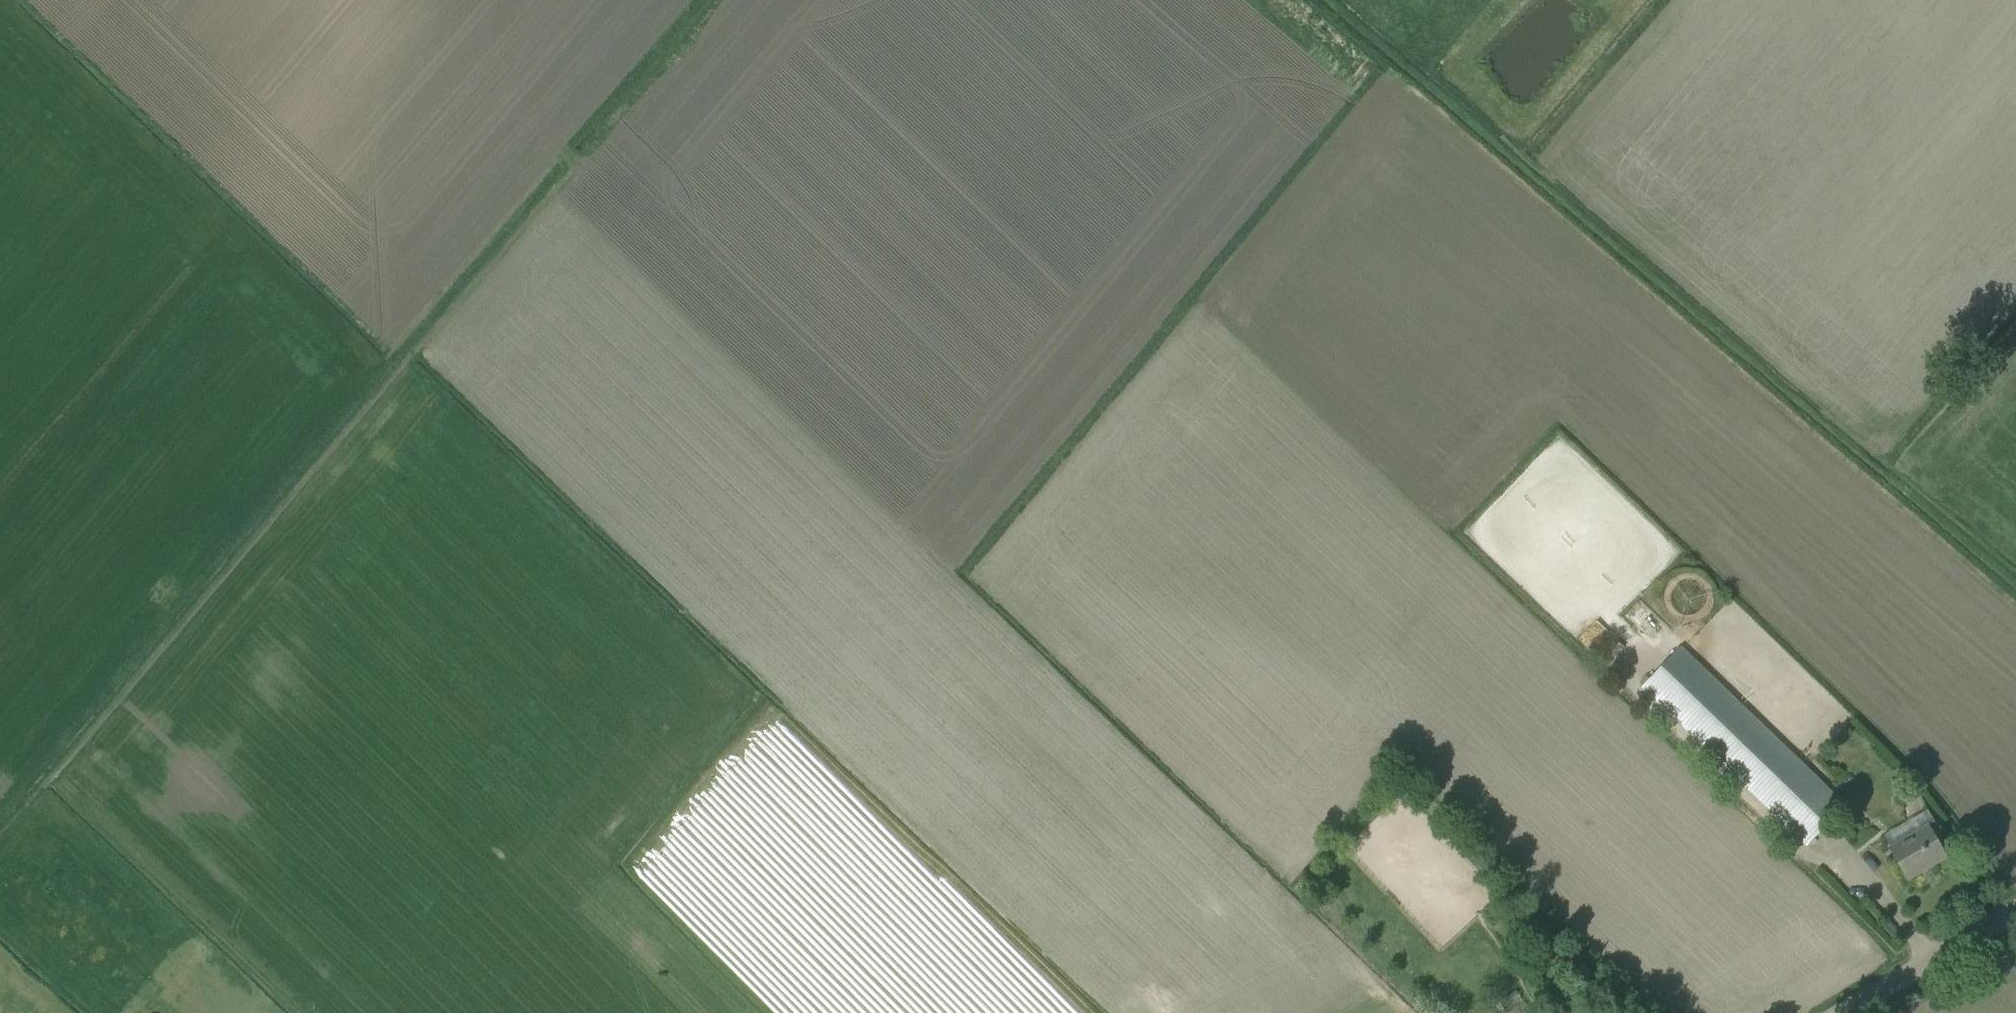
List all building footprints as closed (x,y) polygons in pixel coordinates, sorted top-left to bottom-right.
[(1642,686),(1807,844),(1846,803),(1682,644),(1642,686)] [(1890,849),(1908,879),(1946,857),(1928,827),(1890,849)]
